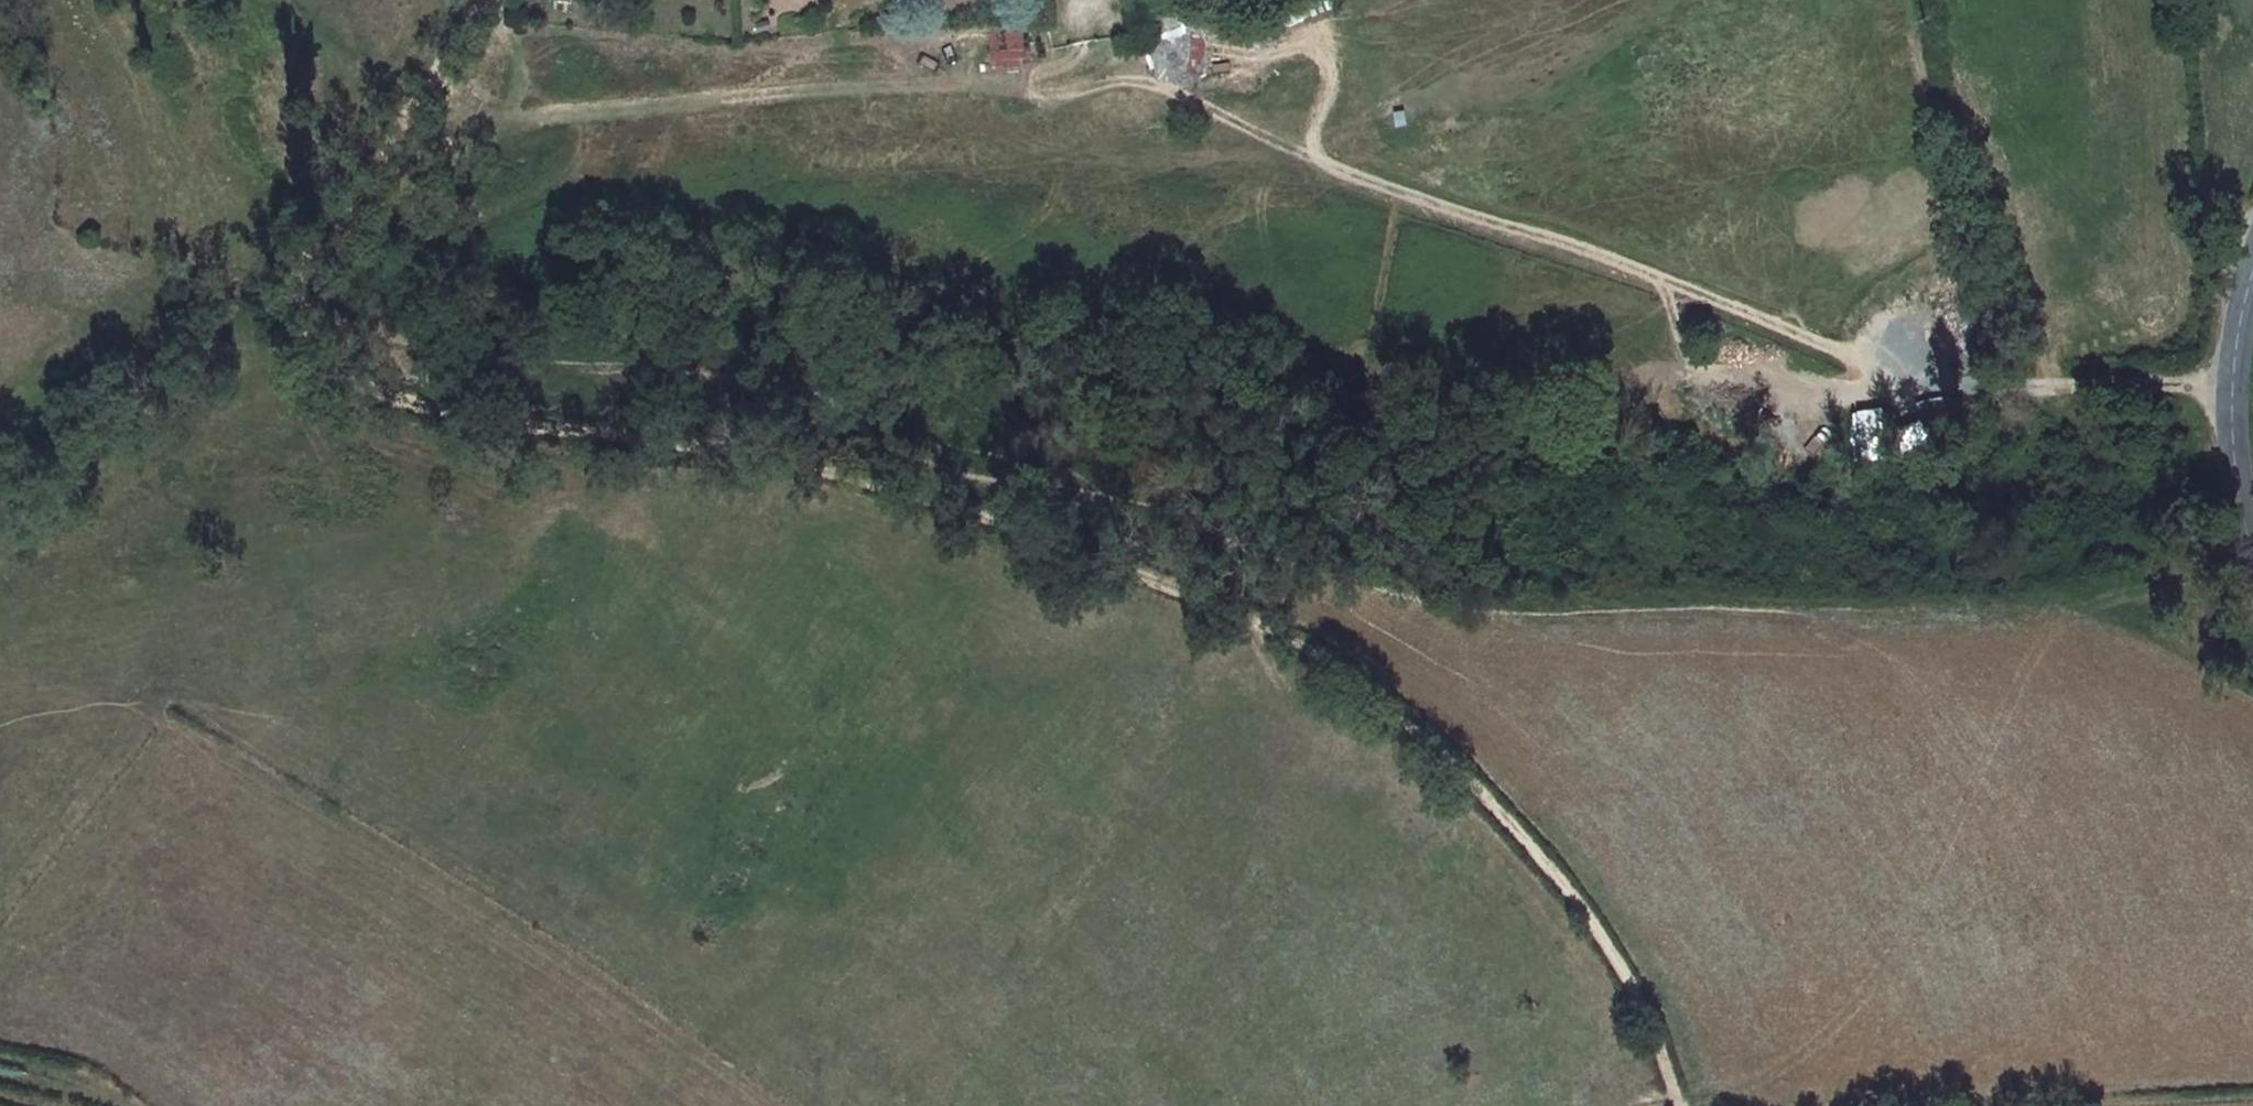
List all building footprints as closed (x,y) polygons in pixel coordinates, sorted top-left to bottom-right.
[(1177,21),(1161,77),(1198,88),(1214,32),(1177,21)] [(1027,38),(990,40),(992,68),(1029,66),(1027,38)]
